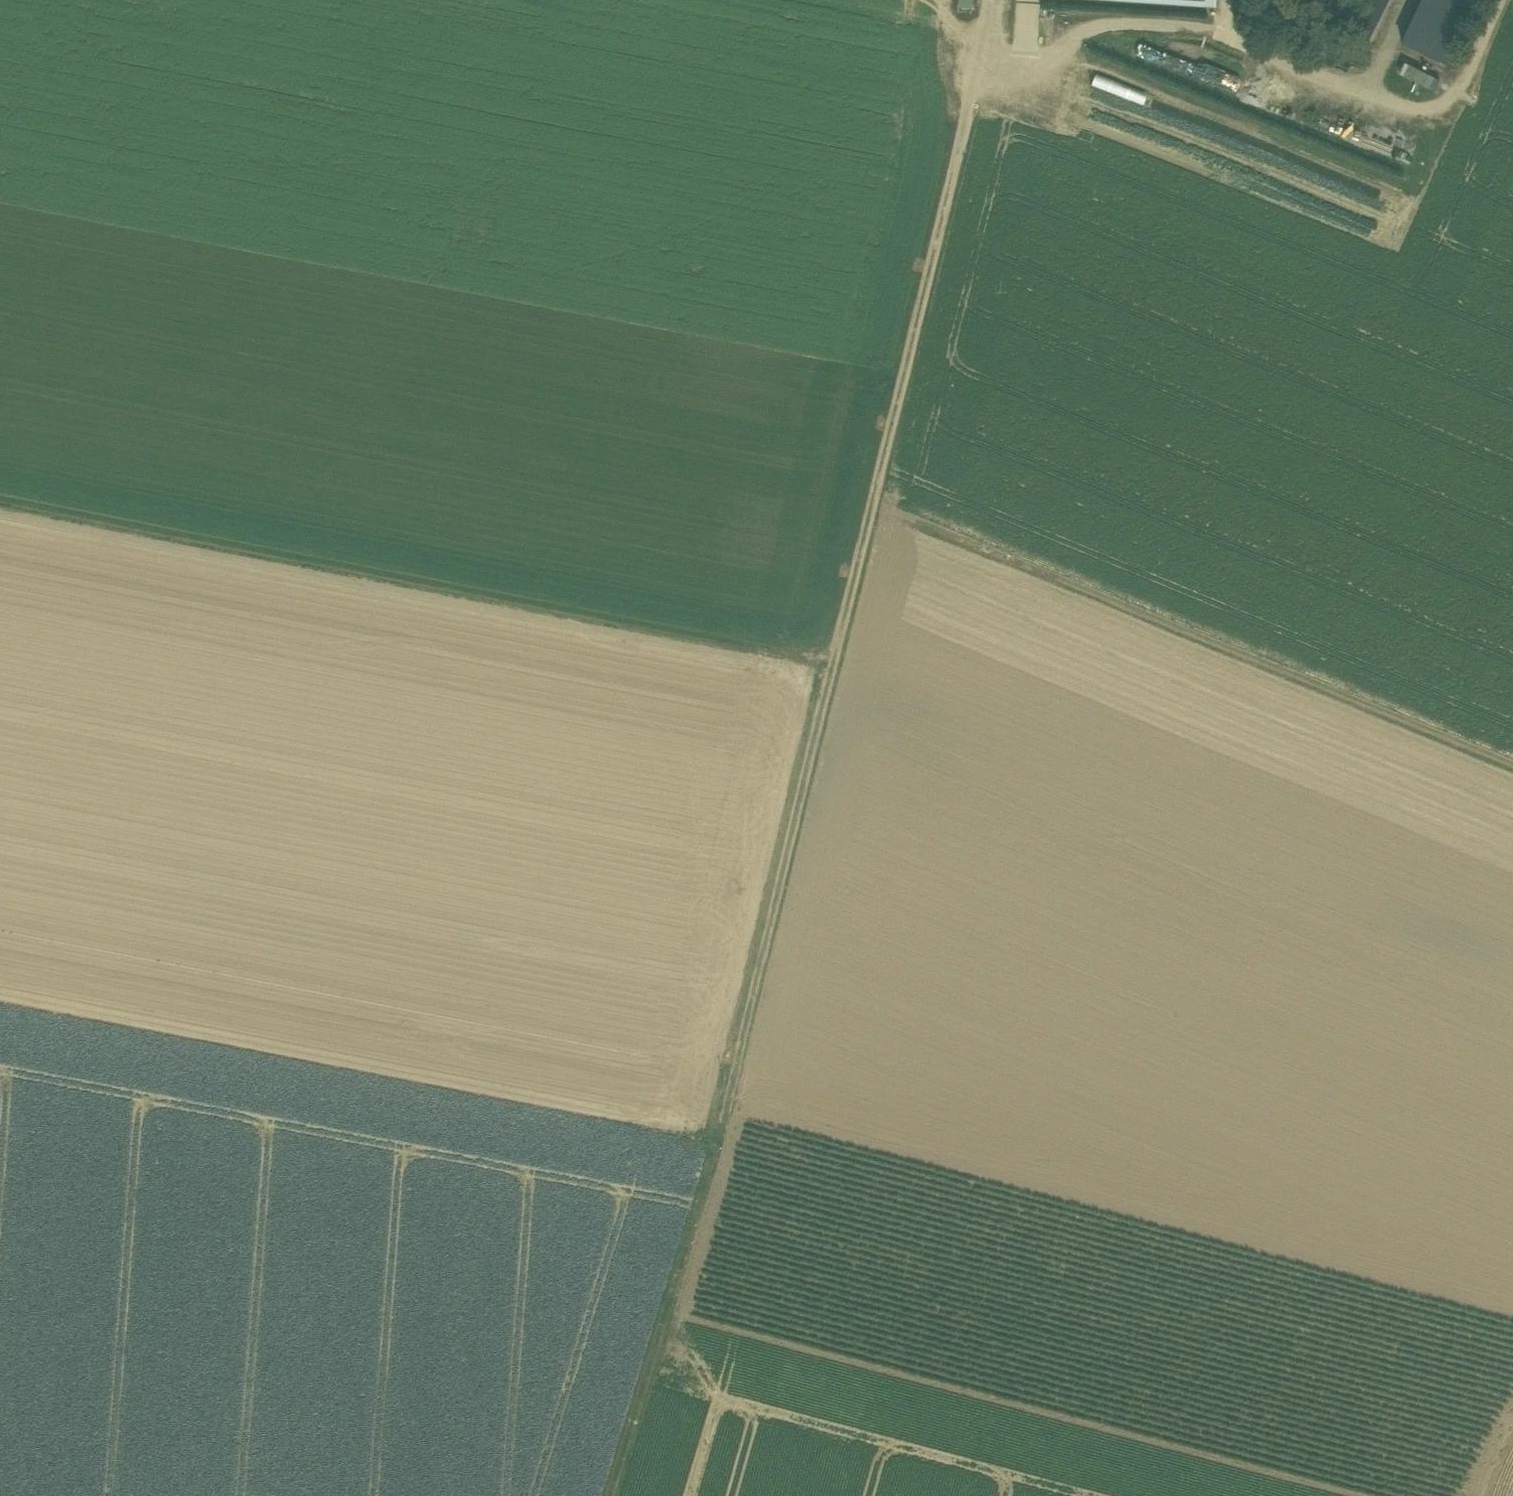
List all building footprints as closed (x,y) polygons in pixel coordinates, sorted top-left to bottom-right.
[(961,8),(971,9),(972,0),(961,0),(961,8)] [(1215,10),(1215,0),(1072,0),(1215,10)] [(1367,45),(1390,0),(1356,0),(1341,30),(1367,45)] [(1403,46),(1440,64),(1471,0),(1424,0),(1403,46)] [(1437,77),(1440,67),(1407,54),(1403,63),(1437,77)] [(1400,75),(1428,88),(1432,79),(1405,65),(1400,75)]
